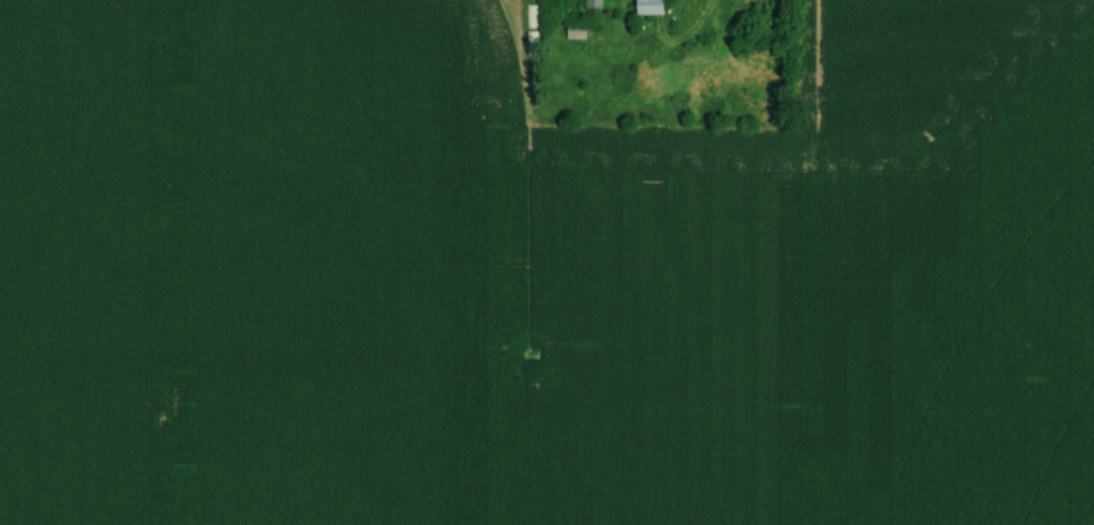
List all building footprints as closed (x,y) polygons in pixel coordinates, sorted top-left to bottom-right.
[(599,10),(599,0),(582,0),(582,10),(599,10)] [(632,16),(659,16),(659,0),(632,0),(632,16)] [(565,40),(583,40),(583,23),(565,23),(565,40)]
